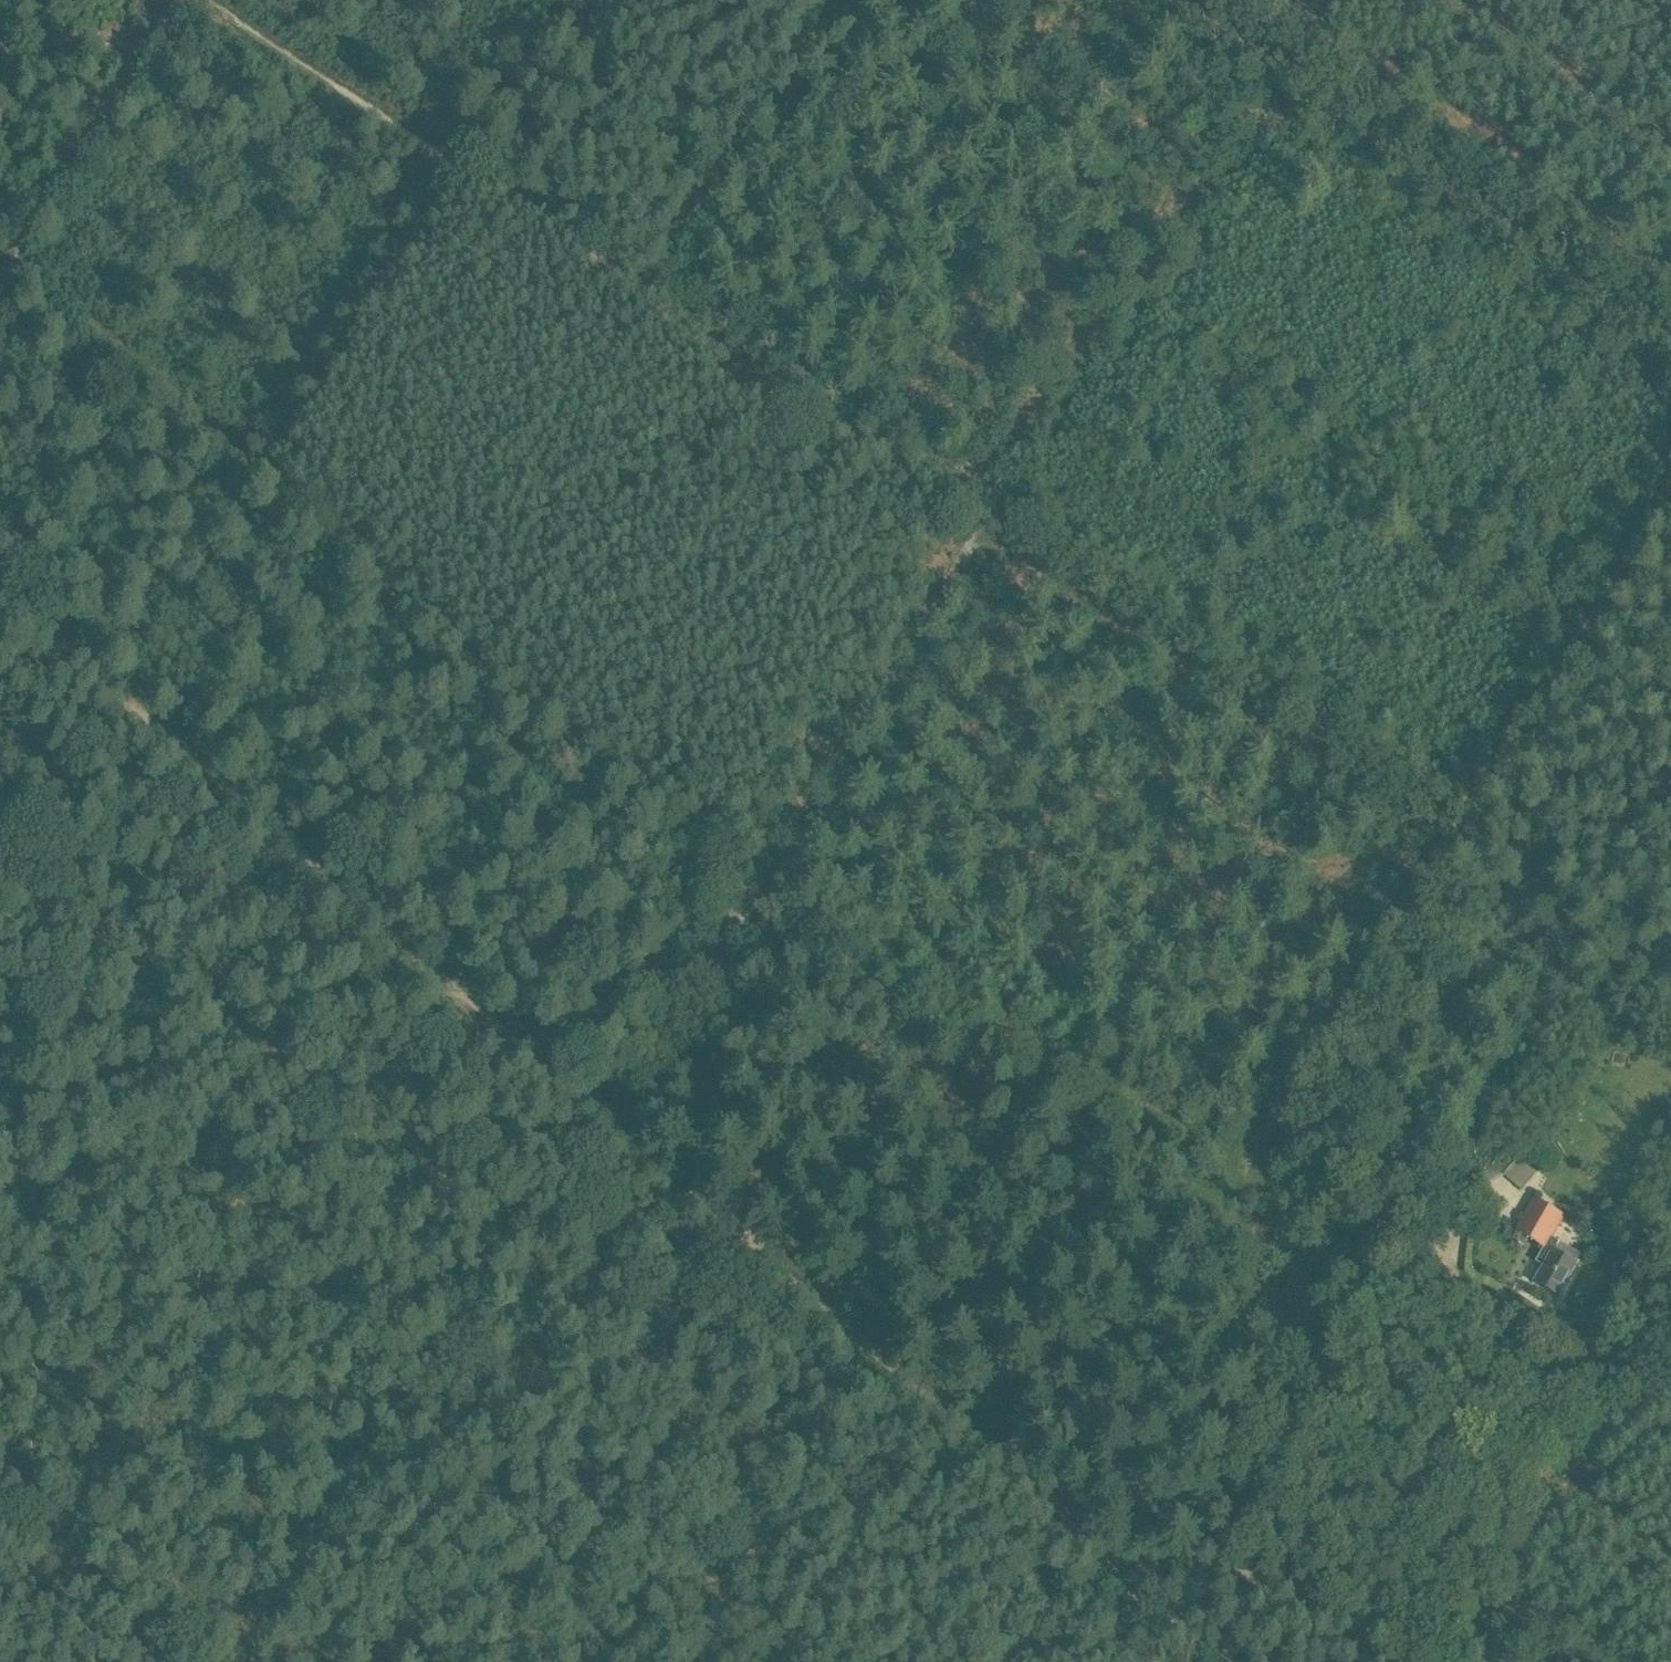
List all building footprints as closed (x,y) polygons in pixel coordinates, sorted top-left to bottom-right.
[(1558,1296),(1575,1265),(1552,1252),(1558,1243),(1550,1239),(1562,1217),(1533,1202),(1516,1233),(1544,1248),(1537,1262),(1544,1266),(1535,1283),(1558,1296)]
